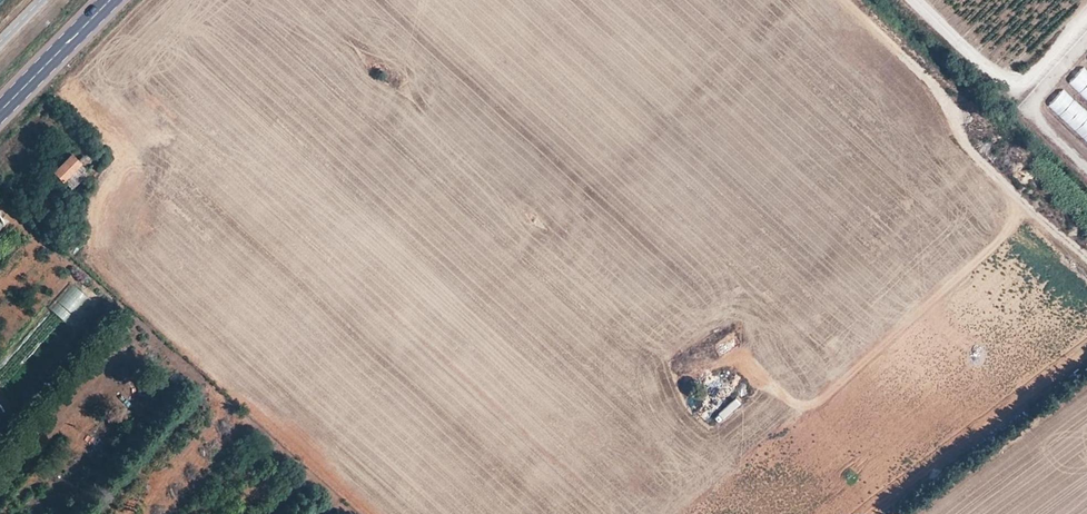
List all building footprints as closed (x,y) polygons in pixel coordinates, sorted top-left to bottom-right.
[(1067,87),(1066,87),(1048,107),(1086,142),(1086,65),(1067,87)] [(50,172),(61,183),(64,181),(73,189),(75,186),(79,190),(88,181),(84,177),(89,173),(87,171),(93,166),(83,156),(79,161),(69,152),(50,172)]
